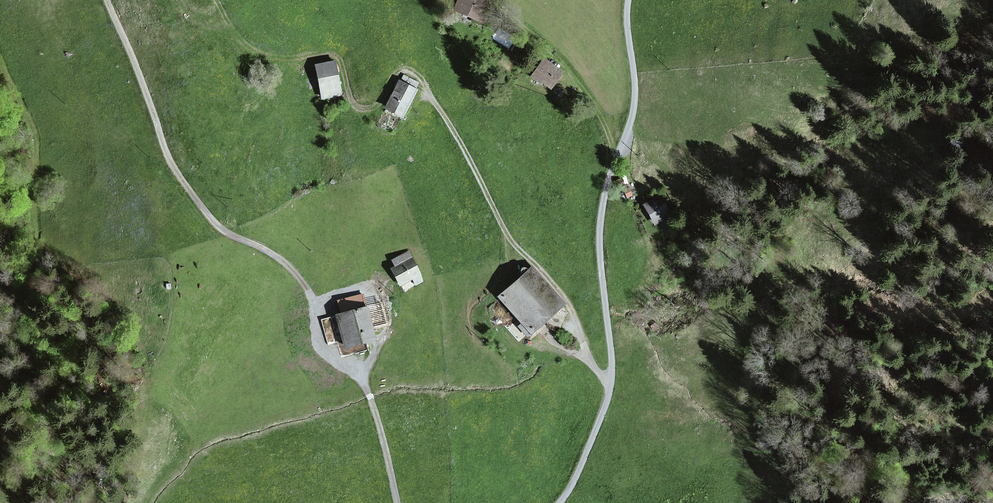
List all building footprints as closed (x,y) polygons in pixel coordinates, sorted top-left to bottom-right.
[(473,20),(483,24),(492,4),(483,0),(461,0),(457,8),(475,16),(473,20)] [(540,82),(542,80),(551,87),(561,72),(544,59),(532,75),(540,82)] [(316,65),(322,98),(341,94),(335,61),(316,65)] [(404,75),(387,107),(402,115),(419,82),(404,75)] [(623,190),(626,197),(631,195),(628,188),(623,190)] [(644,205),(654,223),(669,215),(659,197),(644,205)] [(416,283),(422,280),(408,253),(394,260),(397,266),(393,268),(400,282),(412,276),(416,283)] [(558,331),(568,313),(530,270),(501,297),(524,323),(519,327),(526,335),(543,320),(547,326),(558,331)] [(356,351),(354,345),(374,339),(362,294),(337,301),(341,314),(338,315),(349,353),(356,351)]
